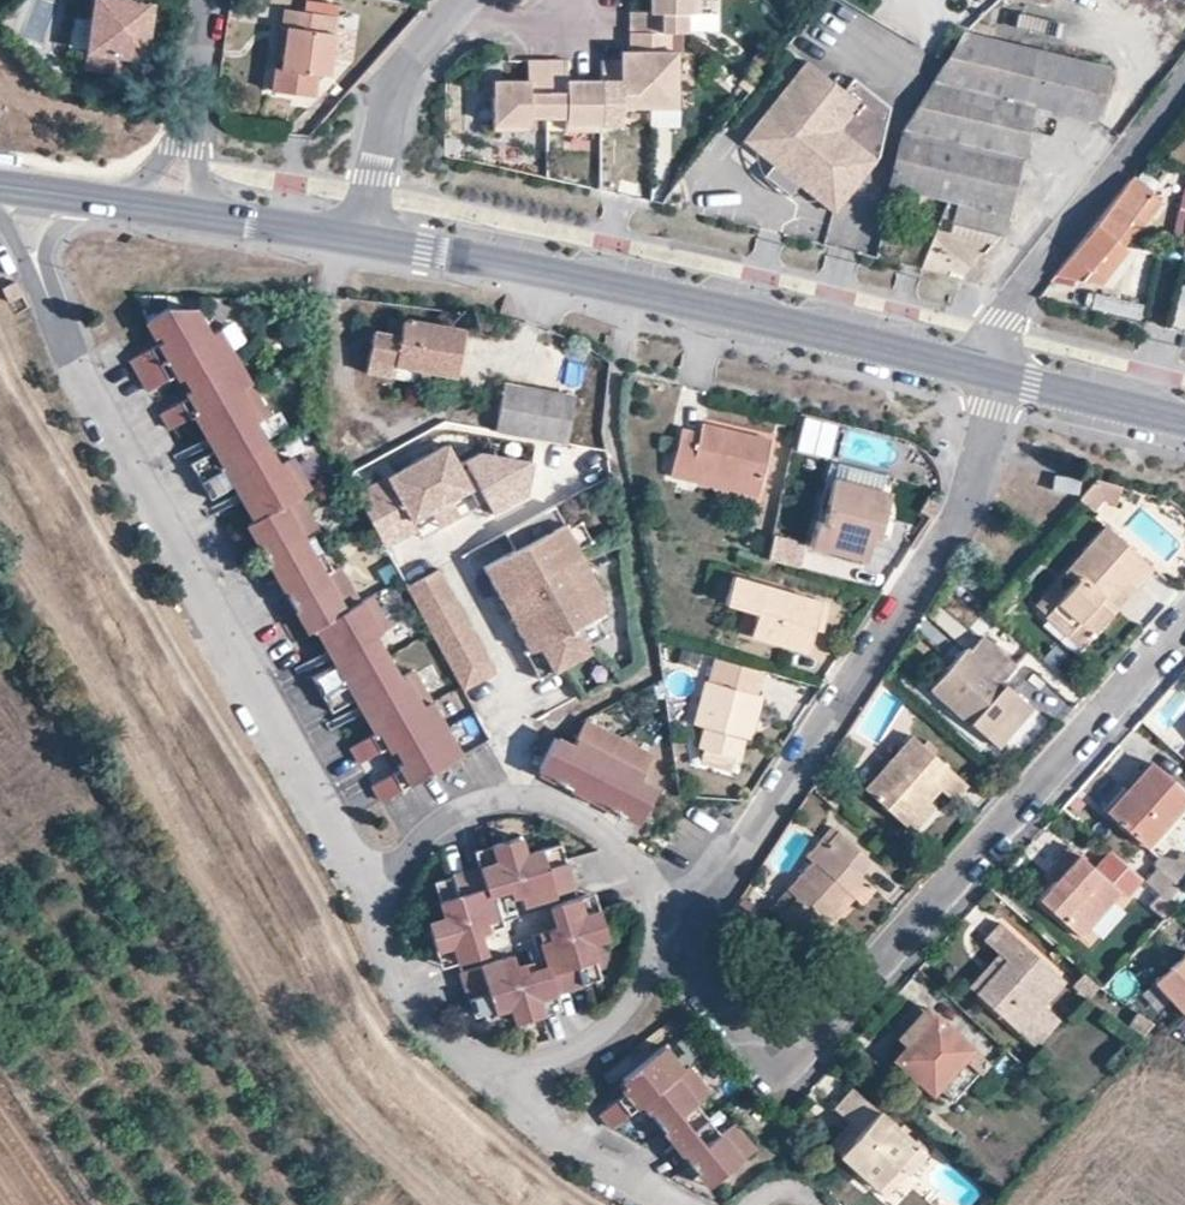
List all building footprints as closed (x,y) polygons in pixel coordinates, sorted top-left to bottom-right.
[(85,68),(140,75),(142,58),(136,57),(139,31),(144,32),(148,2),(130,0),(93,0),(90,25),(86,55),(85,68)] [(646,9),(625,9),(624,31),(667,33),(684,32),(686,11),(697,11),(697,0),(647,0),(646,9)] [(282,51),(280,69),(275,70),(272,96),(319,102),(323,76),(329,75),(334,13),(280,9),(278,29),(283,29),(282,51)] [(86,55),(90,25),(75,23),(71,53),(86,55)] [(673,51),(666,51),(667,33),(624,31),(624,51),(624,59),(646,82),(646,106),(674,106),(673,51)] [(941,215),(999,231),(1017,156),(1029,105),(1094,119),(1107,70),(962,34),(900,133),(890,185),(948,198),(941,215)] [(341,37),(338,59),(355,62),(358,40),(341,37)] [(489,130),(523,131),(524,118),(542,118),(543,58),(522,58),(521,80),(502,81),(501,99),(490,98),(489,130)] [(560,117),(560,131),(596,131),(597,106),(597,98),(584,98),(585,81),(563,81),(563,59),(559,59),(543,58),(542,118),(560,117)] [(597,106),(646,106),(646,82),(624,59),(617,59),(608,59),(597,59),(597,81),(597,98),(597,106)] [(779,112),(752,147),(772,163),(777,156),(804,178),(799,184),(833,212),(877,156),(889,106),(853,77),(843,90),(806,60),(770,105),(779,112)] [(502,81),(490,81),(490,98),(501,99),(502,81)] [(597,98),(597,81),(585,81),(584,98),(597,98)] [(779,112),(770,105),(742,139),(752,147),(779,112)] [(777,156),(772,163),(799,184),(804,178),(777,156)] [(1129,182),(1056,274),(1092,283),(1153,204),(1129,182)] [(1179,202),(1174,222),(1184,225),(1184,204),(1179,202)] [(24,297),(16,284),(3,291),(11,305),(24,297)] [(381,802),(458,758),(409,673),(396,680),(372,638),(384,630),(366,598),(348,607),(339,613),(299,542),(308,537),(313,534),(292,499),(304,492),(286,461),(273,468),(249,424),(261,418),(213,334),(206,337),(190,313),(161,312),(140,324),(149,340),(156,336),(159,343),(152,346),(126,361),(144,391),(171,377),(174,381),(179,378),(187,391),(182,395),(184,399),(157,416),(164,429),(188,417),(204,444),(212,441),(217,448),(208,452),(186,465),(206,499),(235,483),(255,519),(268,542),(254,550),(291,613),(299,608),(310,631),(327,659),(335,654),(339,661),(331,666),(309,678),(329,714),(352,701),(360,696),(363,703),(355,707),(371,736),(350,749),(358,764),(381,752),(384,756),(389,754),(396,766),(391,768),(394,773),(372,786),(381,802)] [(397,337),(371,332),(366,359),(364,372),(389,377),(392,363),(454,374),(462,330),(402,318),(397,337)] [(152,346),(159,343),(156,336),(149,340),(152,346)] [(568,446),(577,399),(506,386),(497,433),(568,446)] [(804,417),(795,452),(830,461),(839,426),(804,417)] [(681,428),(669,476),(753,496),(768,441),(699,423),(697,432),(681,428)] [(208,452),(217,448),(212,441),(204,444),(208,452)] [(469,489),(445,445),(355,494),(383,547),(415,530),(411,520),(469,489)] [(478,453),(462,462),(484,502),(490,513),(525,495),(531,463),(478,453)] [(1080,479),(1056,474),(1053,490),(1078,494),(1080,479)] [(814,521),(809,545),(864,559),(870,536),(877,537),(888,493),(832,479),(821,523),(814,521)] [(1092,481),(1077,499),(1092,514),(1100,505),(1114,508),(1120,488),(1092,481)] [(469,489),(411,520),(415,530),(419,537),(478,506),(469,489)] [(483,517),(490,513),(484,502),(478,506),(483,517)] [(599,592),(566,531),(554,507),(503,534),(513,551),(482,568),(501,602),(540,581),(547,594),(507,615),(528,653),(537,648),(551,674),(588,654),(586,648),(605,638),(594,618),(602,614),(599,592)] [(255,519),(242,527),(254,550),(268,542),(255,519)] [(591,543),(580,523),(566,531),(577,550),(591,543)] [(1064,593),(1045,615),(1067,634),(1078,620),(1092,632),(1110,612),(1097,601),(1120,573),(1134,584),(1151,565),(1103,525),(1062,573),(1073,582),(1064,593)] [(801,540),(772,533),(766,559),(798,567),(802,550),(799,549),(801,540)] [(513,551),(503,534),(472,550),(482,568),(513,551)] [(348,607),(308,537),(299,542),(339,613),(348,607)] [(436,570),(404,587),(461,691),(492,674),(436,570)] [(1120,573),(1097,601),(1110,612),(1134,584),(1120,573)] [(732,577),(723,603),(755,613),(749,633),(805,650),(812,629),(819,631),(827,606),(732,577)] [(547,594),(540,581),(501,602),(507,615),(547,594)] [(1052,583),(1033,605),(1045,615),(1064,593),(1052,583)] [(723,603),(718,623),(749,633),(755,613),(723,603)] [(302,635),(310,631),(299,608),(291,613),(302,635)] [(1078,620),(1067,634),(1080,646),(1092,632),(1078,620)] [(963,648),(931,687),(928,689),(989,738),(1022,698),(1000,681),(1014,665),(980,637),(967,652),(963,648)] [(551,674),(537,648),(528,653),(526,651),(523,654),(537,681),(551,674)] [(331,666),(339,661),(335,654),(327,659),(331,666)] [(703,727),(697,747),(704,747),(732,756),(736,757),(742,737),(746,739),(759,695),(754,693),(760,670),(716,658),(710,681),(705,680),(693,724),(703,727)] [(355,707),(363,703),(360,696),(352,701),(355,707)] [(1022,698),(989,738),(999,747),(1031,708),(1022,698)] [(652,754),(583,720),(571,744),(554,735),(537,767),(554,776),(552,781),(567,789),(568,786),(572,780),(611,800),(606,809),(621,816),(624,810),(639,818),(654,787),(639,779),(652,754)] [(911,736),(865,788),(905,824),(927,800),(938,787),(952,799),(965,784),(911,736)] [(704,747),(701,759),(729,767),(732,756),(704,747)] [(1106,812),(1144,846),(1184,799),(1184,792),(1150,762),(1106,812)] [(552,781),(554,776),(537,767),(535,772),(552,781)] [(606,809),(611,800),(572,780),(567,789),(606,809)] [(927,800),(905,824),(913,831),(934,807),(927,800)] [(636,823),(639,818),(624,810),(621,816),(636,823)] [(793,893),(776,914),(817,949),(835,928),(829,924),(822,917),(828,910),(836,917),(853,897),(847,891),(860,876),(872,861),(836,831),(825,844),(818,839),(804,855),(809,861),(786,887),(793,893)] [(475,869),(429,882),(440,919),(423,924),(431,951),(438,949),(442,967),(481,956),(475,936),(482,934),(480,925),(490,921),(484,902),(503,897),(504,901),(514,898),(516,904),(570,888),(556,844),(520,855),(515,840),(489,849),(491,856),(473,861),(475,869)] [(1141,877),(1109,849),(1090,868),(1065,844),(1051,859),(1064,871),(1039,898),(1077,934),(1116,892),(1122,898),(1141,877)] [(471,854),(473,861),(491,856),(489,849),(471,854)] [(1169,869),(1160,878),(1170,888),(1178,877),(1169,869)] [(860,876),(847,891),(853,897),(860,903),(873,887),(860,876)] [(786,887),(769,907),(776,914),(793,893),(786,887)] [(1151,903),(1165,915),(1173,906),(1159,893),(1151,903)] [(585,917),(592,914),(587,897),(581,899),(585,917)] [(506,959),(452,975),(465,1019),(503,1009),(508,1026),(539,1018),(537,1011),(555,1006),(553,999),(598,986),(588,948),(601,943),(592,914),(585,917),(581,899),(544,909),(550,932),(542,934),(544,943),(532,946),(538,966),(520,972),(518,965),(508,967),(506,959)] [(828,910),(822,917),(829,924),(836,917),(828,910)] [(1062,980),(999,924),(983,941),(995,952),(1002,957),(972,990),(1017,1030),(1042,1003),(1062,980)] [(436,969),(442,967),(438,949),(431,951),(436,969)] [(1184,949),(1151,980),(1181,1013),(1184,1009),(1184,950),(1184,949)] [(965,984),(972,990),(1002,957),(995,952),(965,984)] [(1042,1003),(1017,1030),(1034,1045),(1058,1017),(1042,1003)] [(557,1013),(555,1006),(537,1011),(539,1018),(557,1013)] [(925,1007),(899,1035),(907,1044),(933,1014),(925,1007)] [(907,1044),(896,1058),(933,1091),(937,1087),(945,1077),(971,1046),(955,1032),(933,1014),(907,1044)] [(945,1077),(937,1087),(952,1099),(985,1059),(971,1046),(945,1077)] [(597,1117),(607,1130),(636,1107),(643,1102),(654,1117),(648,1122),(652,1127),(656,1133),(662,1128),(674,1142),(686,1158),(680,1162),(684,1167),(689,1175),(695,1170),(706,1184),(749,1151),(729,1127),(715,1137),(692,1106),(704,1095),(682,1068),(677,1071),(660,1049),(617,1083),(622,1090),(615,1096),(618,1099),(597,1117)] [(860,1130),(841,1153),(875,1184),(894,1161),(906,1171),(924,1151),(852,1089),(834,1108),(848,1120),(860,1130)] [(636,1107),(648,1122),(654,1117),(643,1102),(636,1107)] [(848,1120),(829,1142),(841,1153),(860,1130),(848,1120)] [(680,1162),(686,1158),(674,1142),(662,1128),(656,1133),(680,1162)] [(894,1161),(875,1184),(886,1194),(906,1171),(894,1161)] [(700,1189),(706,1184),(695,1170),(689,1175),(700,1189)]
